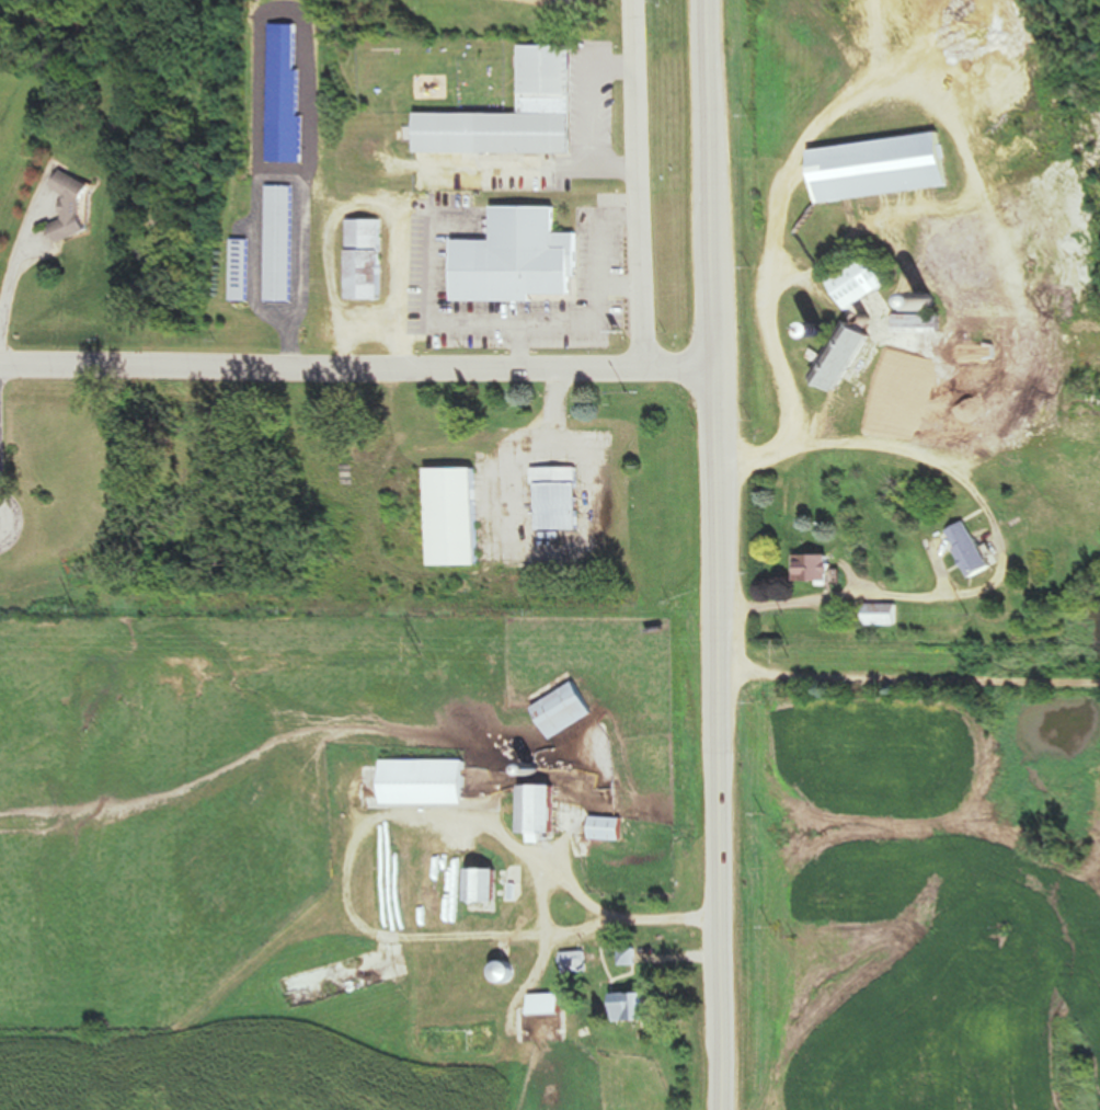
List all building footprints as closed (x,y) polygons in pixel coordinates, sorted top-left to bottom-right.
[(583,11),(583,0),(557,0),(557,11),(583,11)] [(422,153),(573,154),(573,47),(522,46),(522,114),(422,114),(422,153)] [(820,202),(955,186),(949,131),(813,147),(820,202)] [(64,243),(103,228),(84,180),(83,181),(79,171),(58,178),(73,217),(57,223),(64,243)] [(276,301),(300,301),(303,185),(279,185),(276,301)] [(458,239),(457,300),(536,300),(536,294),(579,294),(579,232),(558,232),(558,205),(497,205),(497,239),(458,239)] [(354,299),(387,299),(386,218),(354,219),(354,299)] [(243,300),(260,300),(260,238),(243,238),(243,300)] [(828,278),(848,310),(892,283),(872,251),(828,278)] [(895,333),(942,333),(942,315),(895,315),(895,333)] [(816,378),(841,391),(873,333),(848,319),(816,378)] [(541,483),(541,530),(581,530),(581,467),(533,467),(533,483),(541,483)] [(482,565),(482,468),(434,468),(434,565),(482,565)] [(950,531),(971,579),(994,570),(972,521),(950,531)] [(834,583),(834,553),(797,553),(797,583),(834,583)] [(869,626),(903,626),(903,604),(869,604),(869,626)] [(599,715),(581,683),(537,707),(554,739),(599,715)] [(387,760),(387,805),(471,804),(471,759),(387,760)] [(563,833),(563,786),(529,786),(529,833),(563,833)] [(627,817),(595,817),(595,839),(627,839),(627,817)] [(473,903),(503,903),(503,868),(473,868),(473,903)] [(591,973),(590,952),(565,952),(565,973),(591,973)] [(622,1022),(656,1022),(656,993),(622,993),(622,1022)] [(536,994),(536,1015),(567,1015),(567,994),(536,994)]
